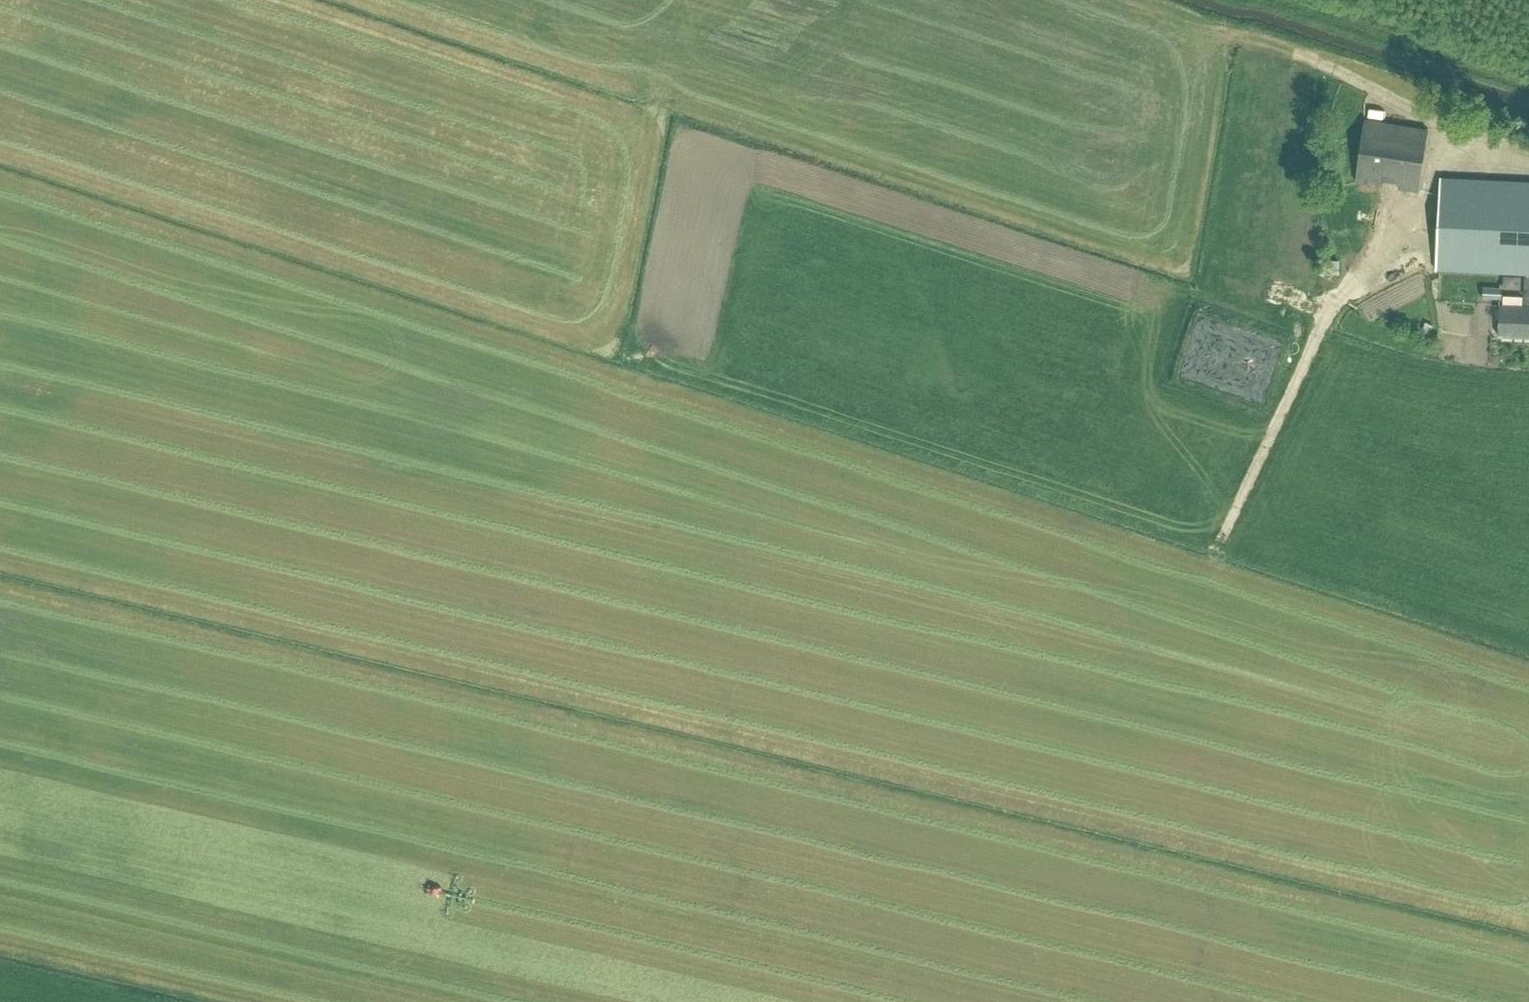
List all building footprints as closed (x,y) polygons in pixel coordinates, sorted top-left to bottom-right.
[(1366,119),(1358,183),(1420,192),(1429,128),(1366,119)] [(1442,176),(1438,269),(1526,273),(1525,307),(1501,306),(1500,336),(1528,337),(1528,180),(1442,176)] [(1496,295),(1496,306),(1517,305),(1517,295),(1496,295)]
